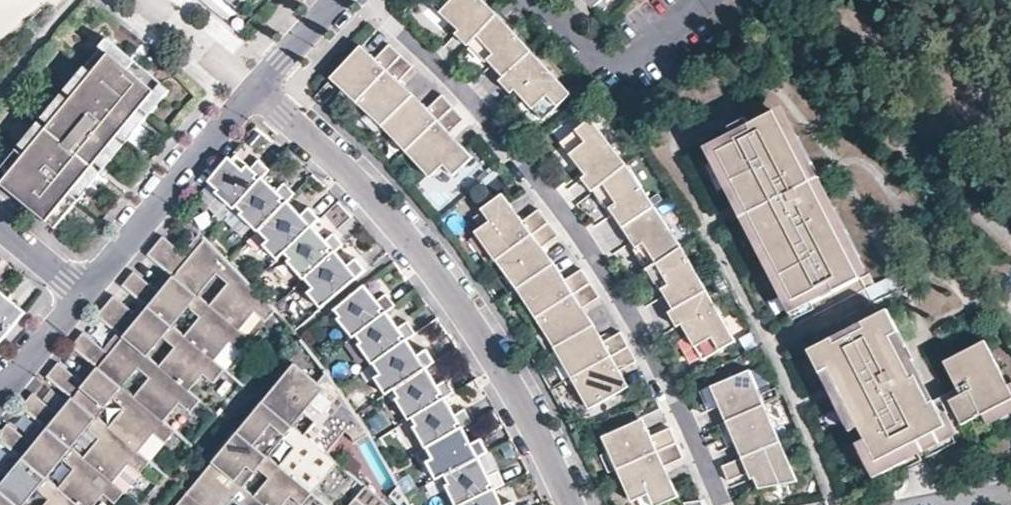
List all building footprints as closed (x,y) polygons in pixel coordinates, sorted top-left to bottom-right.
[(238,8),(244,0),(228,0),(238,8)] [(488,0),(432,0),(460,26),(457,30),(471,43),(500,12),(488,0)] [(535,49),(500,12),(471,43),(486,59),(489,57),(506,75),(535,49)] [(116,47),(109,40),(0,171),(0,183),(2,185),(116,47)] [(372,60),(358,48),(332,78),(358,101),(402,55),(388,42),(372,60)] [(139,112),(162,85),(116,47),(2,185),(47,222),(70,194),(78,201),(101,173),(107,165),(100,159),(115,141),(123,147),(146,119),(139,112)] [(572,90),(535,49),(506,75),(533,105),(544,117),(572,90)] [(412,65),(402,55),(358,101),(382,122),(384,125),(413,97),(397,82),(412,65)] [(139,112),(146,119),(169,91),(162,85),(139,112)] [(426,110),(413,97),(384,125),(408,150),(454,107),(450,103),(443,95),(426,110)] [(464,118),(454,107),(408,150),(431,175),(441,165),(454,173),(474,154),(463,143),(459,146),(447,133),(464,118)] [(860,275),(775,108),(704,144),(789,311),(860,275)] [(629,163),(592,116),(561,139),(596,187),(593,189),(594,191),(629,163)] [(100,159),(107,165),(123,147),(115,141),(100,159)] [(237,159),(211,188),(218,194),(216,197),(234,213),(237,210),(243,216),(240,218),(259,234),(269,244),(264,249),(279,263),(286,256),(291,262),(289,264),(306,282),(307,281),(315,291),(310,295),(322,310),(368,272),(357,260),(349,267),(337,253),(345,246),(335,235),(326,243),(313,229),(321,222),(310,210),(302,218),(288,204),(296,197),(285,186),(277,194),(263,181),(270,174),(259,164),(252,172),(237,159)] [(629,163),(594,191),(608,208),(609,207),(624,227),(657,205),(629,163)] [(503,190),(481,206),(490,218),(475,229),(495,257),(498,260),(549,222),(538,207),(520,221),(509,207),(512,204),(503,190)] [(47,222),(55,229),(78,201),(70,194),(47,222)] [(657,205),(624,227),(635,244),(633,246),(648,270),(684,246),(657,205)] [(518,288),(553,266),(552,264),(539,248),(558,233),(549,222),(498,260),(518,288)] [(201,234),(186,252),(165,235),(149,255),(169,272),(234,326),(249,309),(260,318),(272,303),(224,254),(201,234)] [(684,246),(648,270),(659,289),(661,288),(674,309),(709,289),(684,246)] [(537,317),(591,283),(581,267),(562,280),(553,266),(518,288),(537,317)] [(169,272),(156,287),(136,270),(123,285),(144,303),(209,356),(223,340),(235,349),(246,336),(234,326),(169,272)] [(555,347),(593,326),(581,307),(599,295),(591,283),(537,317),(555,347)] [(337,312),(342,318),(339,320),(354,340),(357,337),(362,344),(359,346),(375,365),(382,376),(376,379),(387,396),(396,391),(400,398),(397,400),(411,421),(414,419),(418,426),(415,428),(428,449),(429,449),(436,460),(429,463),(440,481),(448,476),(452,484),(449,486),(460,504),(503,504),(496,490),(506,485),(499,472),(489,476),(479,459),(489,454),(482,439),(472,445),(463,429),(473,423),(465,410),(456,416),(446,400),(455,394),(447,381),(438,387),(427,370),(436,364),(428,351),(418,358),(408,342),(417,336),(408,324),(399,330),(388,315),(397,308),(388,296),(379,303),(367,287),(337,312)] [(709,289),(674,309),(681,322),(702,358),(737,338),(709,289)] [(1,291),(0,292),(0,344),(26,312),(1,291)] [(144,303),(136,312),(115,295),(98,315),(119,333),(184,387),(199,370),(210,379),(221,366),(209,356),(144,303)] [(930,400),(916,373),(911,375),(905,362),(913,357),(887,306),(808,347),(876,480),(955,440),(934,398),(930,400)] [(573,378),(629,347),(620,331),(602,342),(593,326),(555,347),(573,378)] [(119,333),(106,348),(85,331),(73,346),(94,363),(158,417),(174,399),(185,408),(195,396),(184,387),(119,333)] [(983,338),(942,359),(959,392),(948,398),(961,422),(1010,397),(1010,392),(983,338)] [(590,388),(599,404),(628,387),(619,371),(637,360),(629,347),(573,378),(582,393),(590,388)] [(94,363),(80,379),(60,362),(48,376),(68,393),(133,448),(148,430),(160,440),(171,427),(158,417),(94,363)] [(326,453),(340,436),(351,445),(366,426),(349,401),(322,364),(306,384),(282,364),(256,395),(326,453)] [(749,368),(699,389),(708,409),(719,404),(741,455),(722,464),(728,479),(748,470),(751,476),(754,475),(758,486),(797,479),(749,368)] [(68,393),(55,409),(35,392),(22,407),(43,424),(108,478),(123,461),(134,470),(145,457),(133,448),(68,393)] [(326,453),(256,395),(231,426),(301,484),(315,466),(326,475),(337,463),(326,453)] [(653,504),(676,494),(663,463),(681,455),(677,443),(668,425),(644,435),(638,418),(601,435),(615,467),(620,465),(634,497),(646,491),(653,504)] [(30,440),(9,423),(0,434),(0,439),(18,455),(79,504),(86,504),(97,491),(109,501),(120,488),(108,478),(43,424),(30,440)] [(231,426),(206,456),(265,504),(301,504),(311,493),(301,484),(231,426)] [(0,466),(0,491),(17,504),(79,504),(18,455),(5,470),(0,466)] [(206,456),(180,486),(203,504),(265,504),(206,456)] [(120,488),(134,470),(123,461),(108,478),(120,488)] [(180,486),(165,504),(203,504),(180,486)] [(369,487),(359,500),(364,504),(391,504),(369,487)] [(0,491),(0,504),(17,504),(0,491)]
